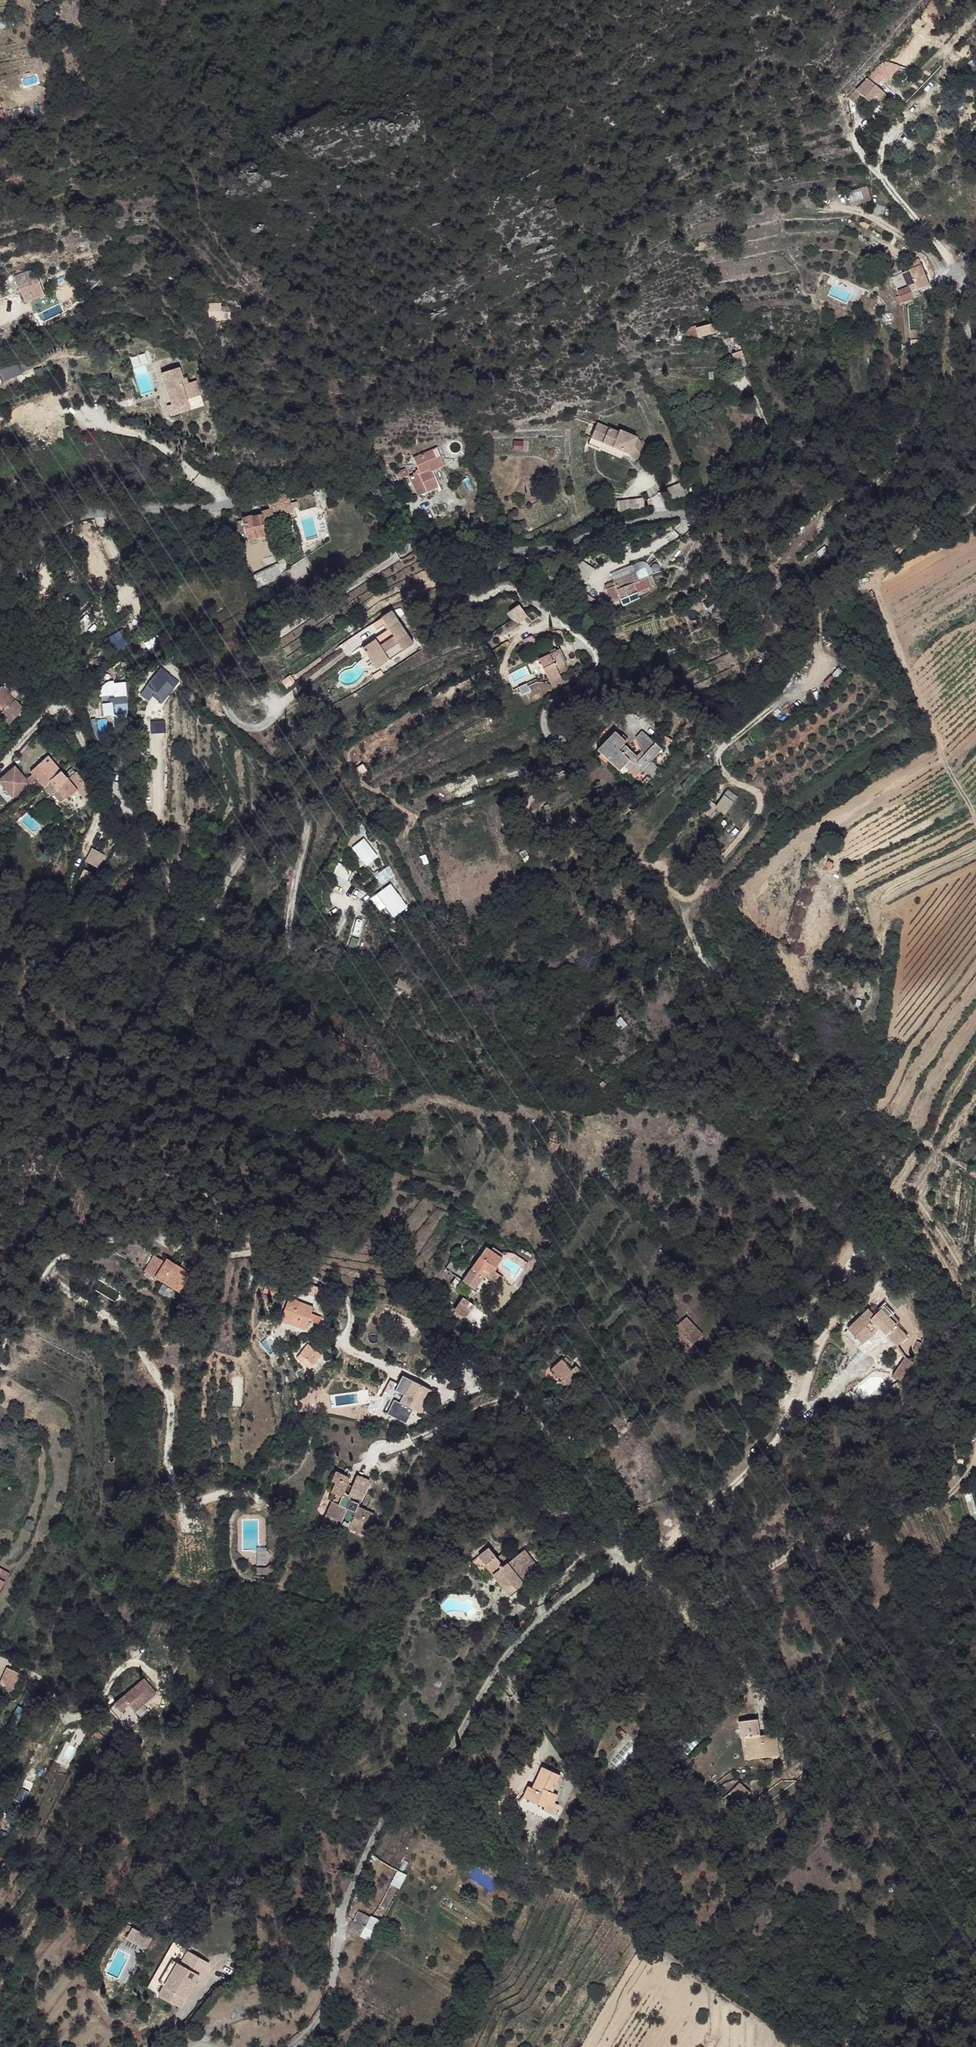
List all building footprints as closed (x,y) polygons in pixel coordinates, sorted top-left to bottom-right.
[(868,76),(856,89),(868,100),(871,98),(880,88),(868,76)] [(880,88),(871,98),(883,108),(891,98),(880,88)] [(920,266),(918,261),(907,264),(909,270),(920,266)] [(927,286),(920,266),(909,270),(914,286),(916,285),(918,289),(927,286)] [(44,293),(37,269),(24,273),(32,298),(44,293)] [(914,286),(909,270),(888,276),(894,292),(897,299),(918,289),(916,285),(914,286)] [(32,298),(24,273),(16,275),(21,293),(24,301),(32,298)] [(897,299),(894,292),(883,295),(888,309),(898,304),(897,299)] [(219,317),(220,301),(208,302),(209,318),(219,317)] [(729,326),(726,317),(719,319),(721,328),(729,326)] [(721,328),(719,319),(697,324),(699,334),(721,328)] [(738,341),(736,334),(727,335),(728,338),(730,338),(732,343),(738,341)] [(739,365),(748,362),(742,344),(736,346),(738,349),(733,351),(739,365)] [(164,383),(152,387),(168,428),(175,425),(194,418),(185,394),(190,392),(188,386),(185,387),(180,376),(164,383)] [(621,429),(600,418),(594,433),(591,439),(597,443),(600,435),(631,450),(637,457),(650,447),(640,433),(623,426),(621,429)] [(438,458),(430,443),(406,457),(415,473),(408,477),(417,493),(435,483),(425,465),(438,458)] [(290,490),(271,498),(275,507),(294,497),(290,490)] [(299,507),(294,497),(275,507),(276,509),(249,522),(260,544),(279,535),(273,523),(282,518),(281,515),(299,507)] [(445,536),(442,530),(435,534),(438,540),(442,538),(445,536)] [(280,589),(300,575),(291,562),(271,576),(280,589)] [(633,563),(610,571),(613,579),(635,570),(633,563)] [(646,567),(635,570),(638,578),(649,574),(646,567)] [(615,583),(606,586),(611,599),(649,584),(651,589),(658,586),(653,573),(649,574),(638,578),(635,570),(613,579),(615,583)] [(392,624),(366,642),(382,665),(418,639),(396,606),(385,614),(392,624)] [(552,645),(542,651),(553,672),(564,667),(552,645)] [(564,667),(553,672),(556,677),(567,671),(564,667)] [(147,683),(155,690),(167,676),(161,671),(156,676),(155,675),(147,683)] [(209,672),(203,676),(207,683),(214,680),(209,672)] [(203,676),(197,679),(200,687),(207,683),(203,676)] [(0,688),(0,709),(1,711),(12,700),(0,688)] [(12,700),(1,711),(0,712),(0,728),(20,708),(12,700)] [(307,700),(294,710),(300,716),(311,707),(307,700)] [(616,724),(599,745),(622,764),(626,759),(632,765),(636,760),(642,765),(662,741),(643,725),(637,732),(643,749),(639,754),(635,752),(637,749),(624,738),(627,734),(616,724)] [(0,778),(0,803),(14,793),(12,790),(19,785),(30,801),(37,796),(50,785),(36,767),(16,781),(9,786),(2,777),(0,778)] [(720,797),(728,803),(735,793),(728,788),(720,797)] [(51,812),(43,801),(38,805),(46,817),(51,812)] [(417,981),(412,988),(417,992),(423,985),(417,981)] [(458,1276),(452,1284),(471,1298),(477,1290),(475,1288),(492,1264),(496,1268),(503,1258),(492,1250),(487,1247),(464,1280),(458,1276)] [(153,1251),(143,1267),(160,1278),(175,1288),(187,1269),(164,1254),(163,1257),(153,1251)] [(187,1269),(190,1270),(194,1265),(182,1258),(178,1262),(187,1269)] [(496,1268),(492,1264),(484,1276),(497,1285),(505,1273),(496,1268)] [(160,1278),(156,1286),(171,1295),(175,1288),(160,1278)] [(264,1281),(261,1289),(270,1293),(273,1285),(264,1281)] [(299,1307),(285,1295),(277,1317),(289,1321),(291,1313),(294,1308),(297,1310),(299,1307)] [(308,1304),(285,1295),(299,1307),(297,1310),(303,1314),(298,1322),(302,1324),(304,1317),(307,1309),(308,1304)] [(453,1311),(464,1319),(473,1307),(462,1299),(453,1311)] [(882,1304),(879,1307),(887,1315),(890,1312),(882,1304)] [(879,1307),(863,1324),(871,1332),(877,1325),(897,1345),(907,1334),(896,1323),(899,1320),(890,1312),(887,1315),(879,1307)] [(294,1308),(291,1313),(289,1321),(302,1325),(302,1324),(298,1322),(303,1314),(297,1310),(294,1308)] [(318,1313),(307,1309),(304,1317),(315,1320),(318,1313)] [(685,1316),(674,1326),(678,1331),(681,1328),(685,1323),(690,1328),(686,1333),(686,1334),(693,1342),(702,1333),(685,1316)] [(681,1328),(678,1331),(675,1334),(681,1339),(686,1334),(686,1333),(681,1328)] [(320,1352),(305,1339),(293,1355),(309,1367),(320,1352)] [(905,1356),(892,1375),(899,1380),(911,1361),(905,1356)] [(562,1359),(551,1370),(561,1379),(571,1368),(562,1359)] [(573,1367),(571,1368),(561,1379),(560,1380),(565,1386),(579,1373),(573,1367)] [(411,1379),(392,1372),(387,1384),(383,1394),(394,1398),(411,1379)] [(420,1384),(411,1379),(394,1398),(412,1406),(420,1384)] [(387,1384),(380,1381),(375,1391),(383,1394),(387,1384)] [(622,1414),(616,1419),(622,1425),(628,1420),(622,1414)] [(352,1472),(341,1468),(337,1477),(341,1478),(339,1483),(337,1483),(336,1484),(336,1485),(337,1487),(337,1489),(334,1497),(329,1511),(344,1517),(343,1519),(369,1530),(377,1510),(360,1503),(371,1475),(359,1470),(352,1488),(347,1486),(352,1472)] [(344,1517),(329,1511),(326,1515),(342,1521),(343,1519),(344,1517)] [(536,1559),(523,1543),(512,1552),(525,1567),(536,1559)] [(525,1567),(512,1552),(503,1560),(494,1551),(483,1560),(509,1590),(523,1578),(519,1573),(525,1567)] [(2,1568),(0,1572),(0,1580),(7,1584),(12,1573),(2,1568)] [(25,1681),(12,1673),(1,1692),(14,1700),(25,1681)] [(137,1683),(137,1682),(129,1689),(133,1694),(138,1689),(140,1686),(137,1683)] [(153,1691),(145,1682),(140,1686),(138,1689),(147,1697),(153,1691)] [(133,1694),(129,1689),(122,1697),(127,1703),(134,1695),(133,1694)] [(138,1689),(133,1694),(134,1695),(142,1703),(147,1697),(138,1689)] [(753,1711),(737,1712),(739,1729),(744,1729),(755,1727),(753,1711)] [(772,1726),(766,1727),(769,1749),(773,1749),(775,1747),(772,1726)] [(755,1727),(744,1729),(747,1751),(769,1749),(766,1727),(755,1727)] [(528,1781),(522,1792),(543,1803),(546,1798),(550,1800),(554,1792),(550,1789),(558,1772),(541,1764),(531,1783),(528,1781)] [(732,1781),(725,1789),(735,1799),(743,1790),(732,1781)] [(546,1798),(543,1803),(541,1806),(550,1811),(554,1803),(550,1800),(546,1798)] [(402,1869),(394,1864),(376,1896),(384,1901),(402,1869)] [(356,1907),(351,1916),(360,1921),(371,1926),(376,1918),(356,1907)] [(351,1916),(347,1915),(343,1924),(356,1930),(360,1921),(351,1916)] [(371,1926),(360,1921),(356,1930),(367,1935),(371,1926)] [(162,1935),(143,1923),(137,1933),(156,1945),(162,1935)] [(183,1942),(177,1953),(190,1973),(193,1965),(197,1967),(204,1952),(183,1942)] [(176,1956),(166,1951),(153,1975),(158,1978),(154,1988),(177,2000),(190,1973),(177,1953),(176,1956)]
